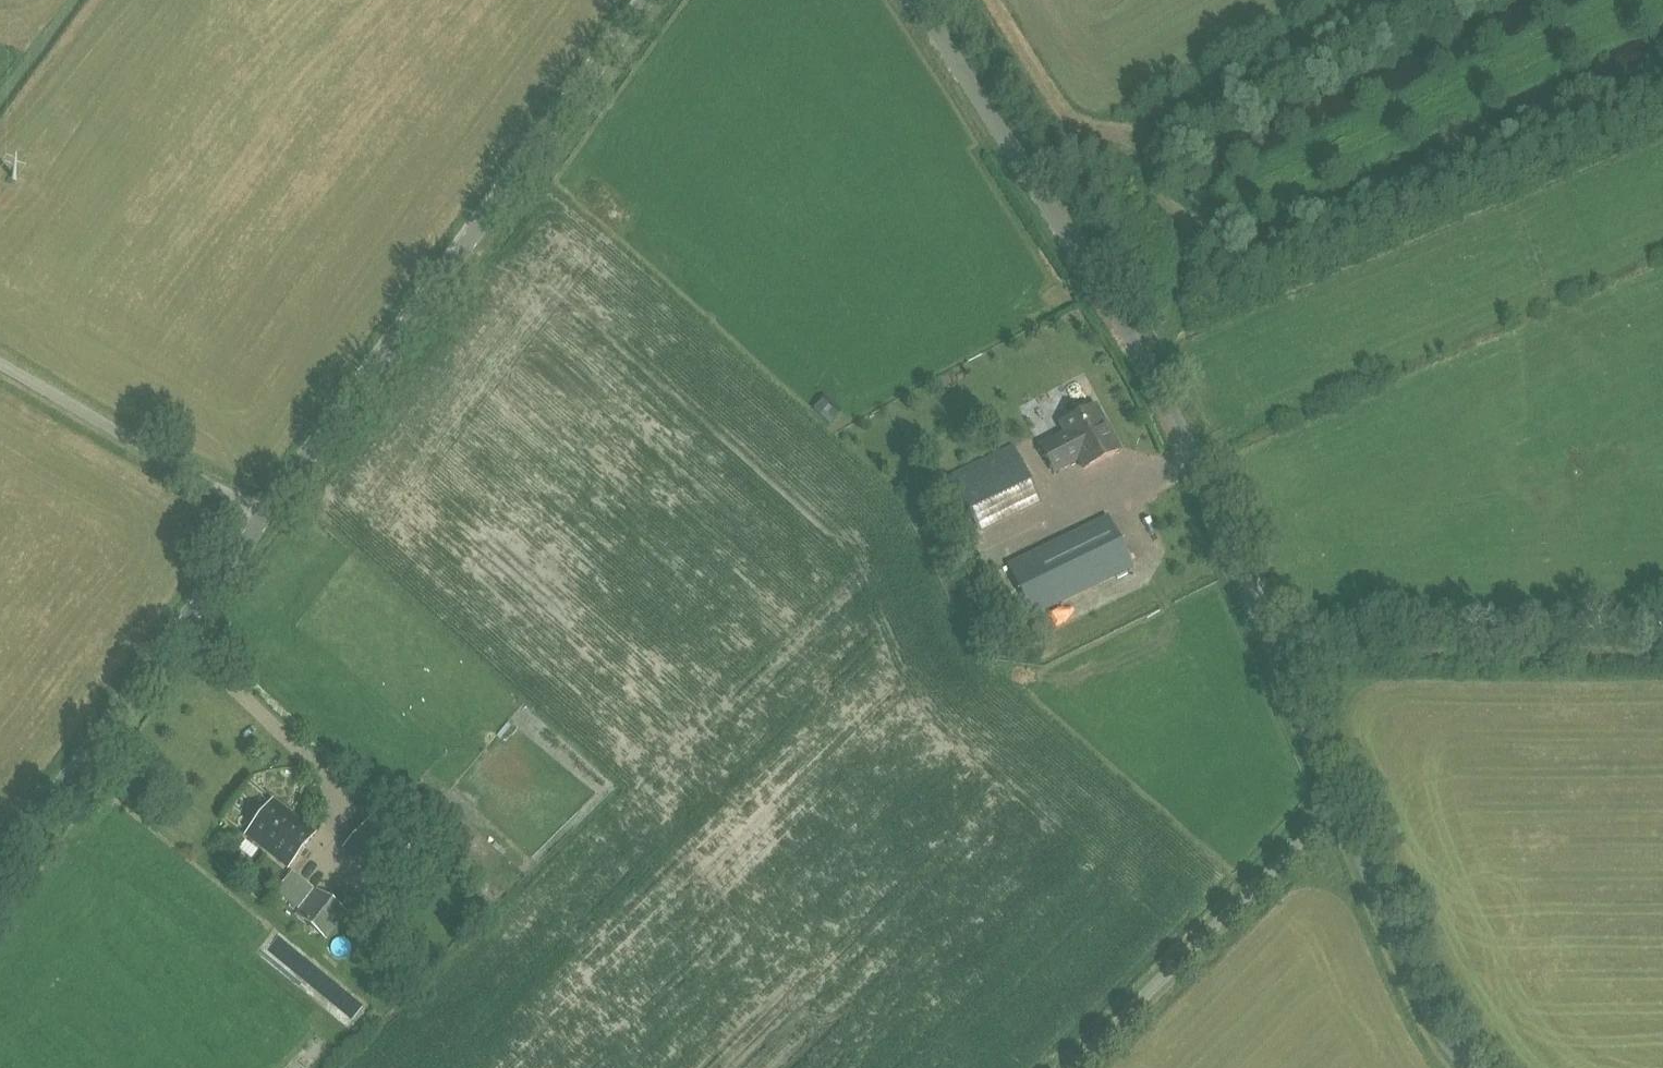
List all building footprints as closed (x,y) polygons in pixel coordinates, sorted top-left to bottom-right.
[(837,424),(846,413),(829,399),(820,410),(837,424)] [(1058,426),(1064,434),(1038,445),(1054,475),(1079,462),(1084,471),(1122,450),(1097,404),(1058,426)] [(950,476),(970,517),(979,534),(1041,504),(1014,445),(950,476)] [(1108,516),(1008,565),(1032,615),(1132,567),(1108,516)] [(288,867),(315,833),(274,800),(247,835),(288,867)] [(323,894),(303,919),(328,939),(348,914),(323,894)] [(359,1026),(375,999),(310,963),(304,972),(322,981),(312,999),(359,1026)]
